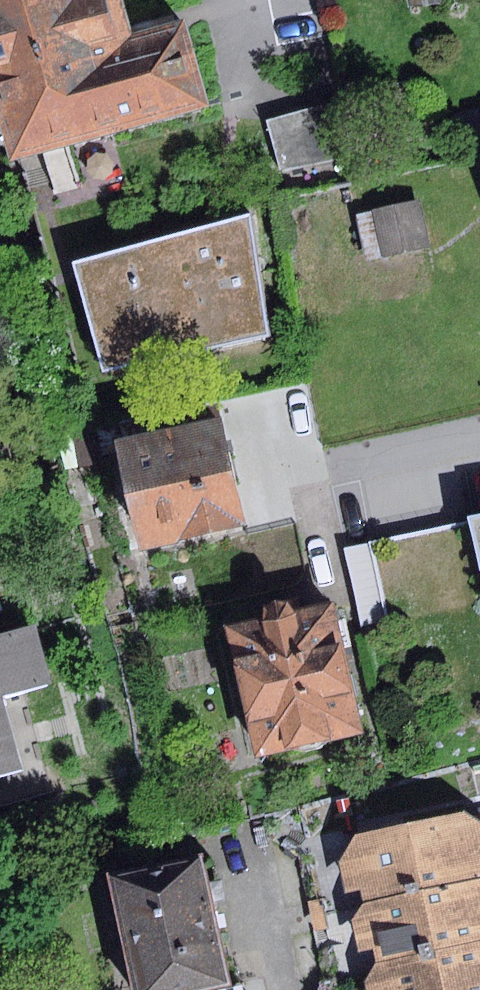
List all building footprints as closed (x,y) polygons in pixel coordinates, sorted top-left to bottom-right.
[(4,162),(208,109),(185,21),(128,36),(118,0),(0,0),(0,147),(4,162)] [(343,103),(266,119),(277,172),(354,156),(343,103)] [(420,201),(355,213),(365,260),(429,247),(420,201)] [(250,215),(73,263),(104,369),(269,337),(250,215)] [(221,415),(115,440),(141,551),(247,526),(221,415)] [(469,516),(471,523),(479,566),(479,514),(469,516)] [(471,523),(373,544),(394,642),(479,624),(479,566),(471,523)] [(262,619),(226,627),(256,756),(293,748),(297,750),(302,751),(306,751),(311,751),(318,749),(322,747),(325,744),(326,740),(364,731),(334,602),(296,610),(288,600),(273,599),(264,605),(262,619)] [(22,771),(4,697),(53,684),(38,626),(0,634),(0,776),(22,771)] [(353,834),(337,862),(344,893),(360,890),(363,903),(479,877),(479,823),(462,812),(353,834)] [(109,876),(134,989),(206,989),(228,985),(200,856),(109,876)] [(363,903),(352,919),(358,952),(372,949),(375,964),(479,943),(479,877),(363,903)] [(375,964),(364,981),(366,989),(479,989),(479,943),(375,964)]
